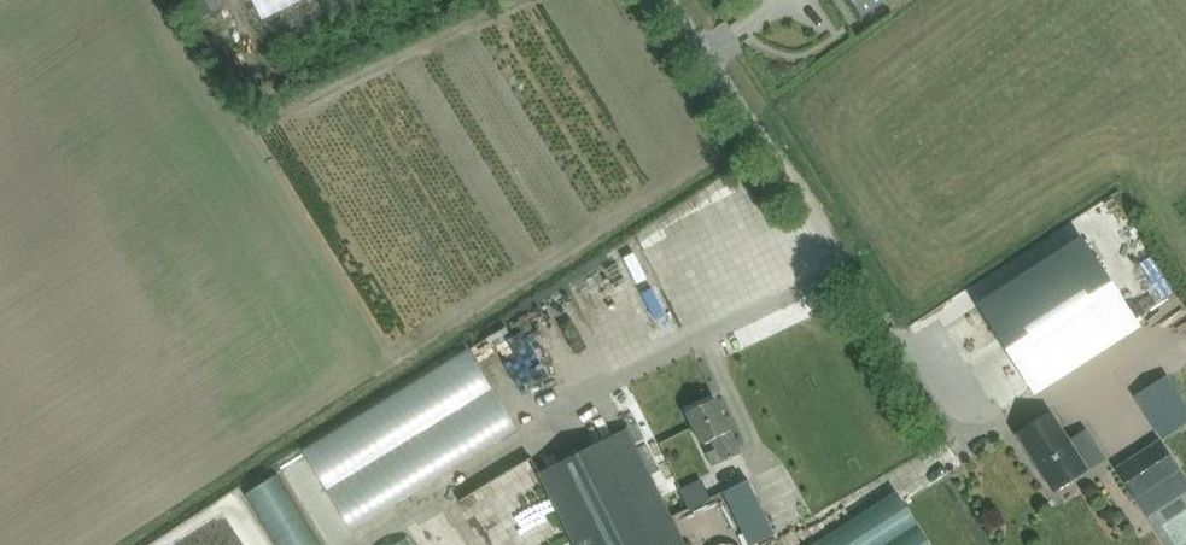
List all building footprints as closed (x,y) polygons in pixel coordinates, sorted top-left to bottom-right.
[(861,16),(883,1),(885,4),(890,0),(850,0),(861,16)] [(1081,238),(978,304),(1033,389),(1123,332),(1136,323),(1081,238)] [(670,321),(687,312),(655,249),(638,258),(670,321)] [(488,456),(535,431),(490,348),(322,439),(344,480),(338,483),(366,535),(493,466),(488,456)] [(713,466),(721,462),(740,453),(715,398),(686,411),(701,444),(711,439),(716,449),(707,453),(713,466)] [(1050,412),(1017,433),(1054,490),(1105,457),(1086,428),(1067,440),(1050,412)] [(627,429),(539,472),(575,544),(685,544),(627,429)] [(1116,466),(1137,496),(1181,469),(1161,436),(1116,466)] [(774,532),(749,480),(725,492),(750,544),(774,532)] [(294,544),(338,544),(291,485),(283,492),(276,482),(256,498),(294,544)] [(718,511),(695,509),(694,531),(717,532),(718,511)] [(435,525),(398,544),(446,544),(435,525)]
